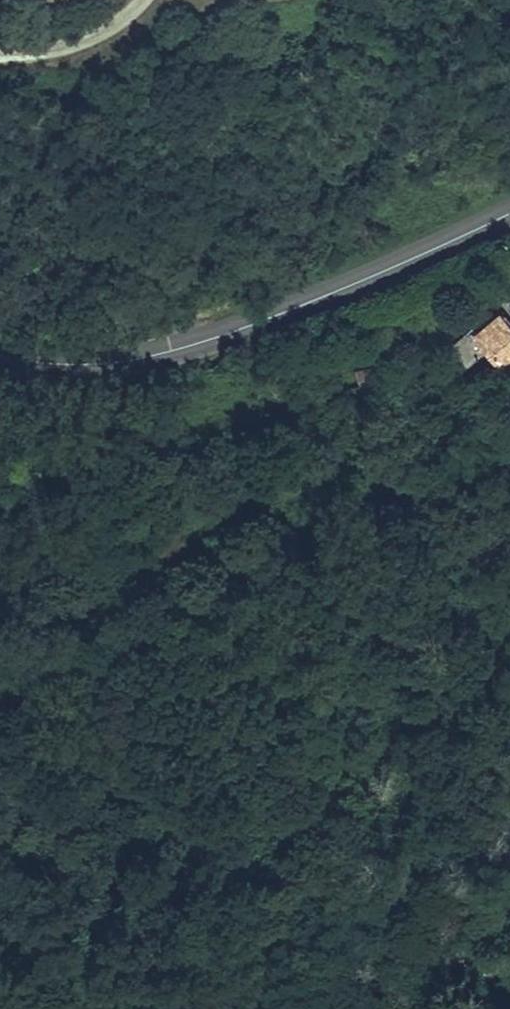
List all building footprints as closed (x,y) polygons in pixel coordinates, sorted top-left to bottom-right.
[(453,350),(469,375),(499,369),(509,363),(509,339),(504,328),(483,341),(478,334),(453,350)] [(345,363),(345,378),(351,377),(376,377),(376,363),(345,363)] [(345,378),(346,393),(377,394),(376,377),(351,377),(345,378)]
